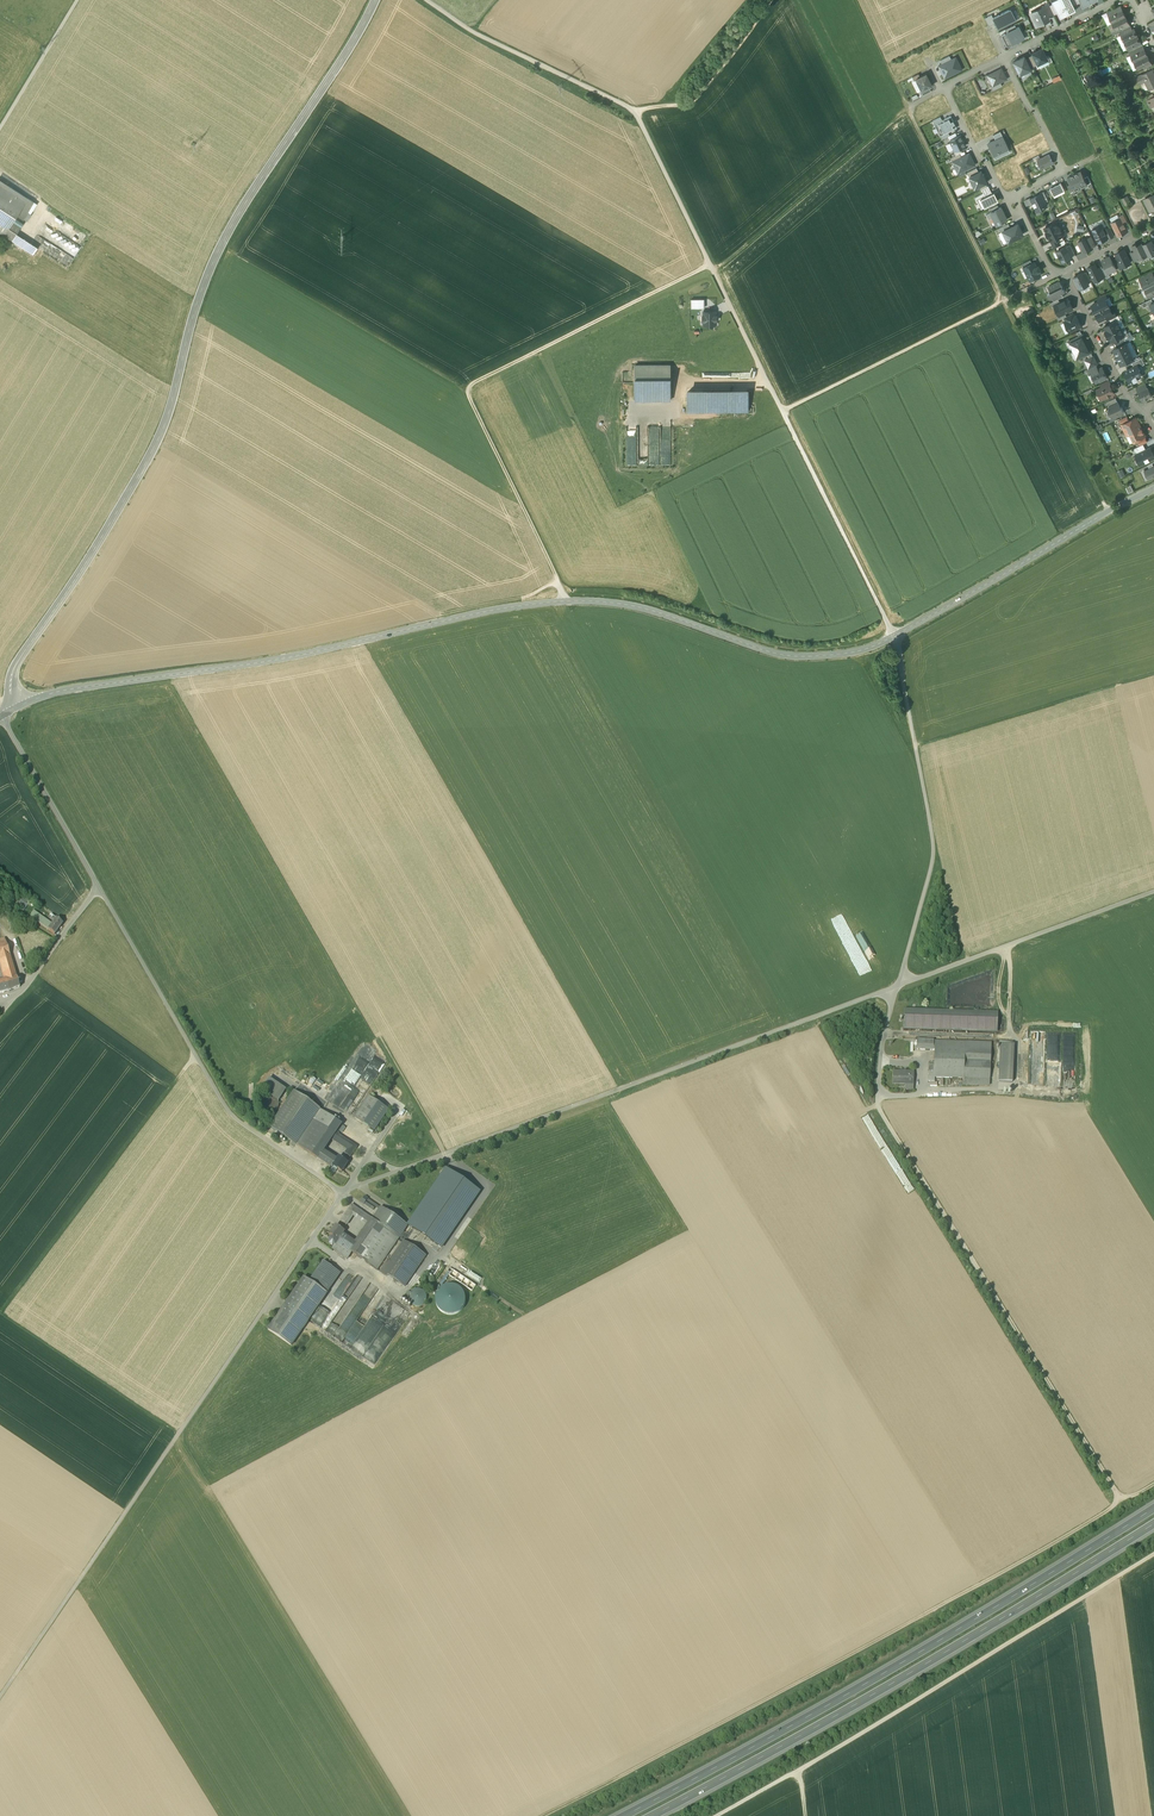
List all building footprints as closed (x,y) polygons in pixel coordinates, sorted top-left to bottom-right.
[(1068,14),(1061,0),(1055,0),(1052,2),(1052,3),(1057,13),(1060,18),(1068,14)] [(1068,14),(1076,10),(1073,5),(1071,0),(1061,0),(1068,14)] [(1057,13),(1052,3),(1049,5),(1054,15),(1057,13)] [(1053,13),(1048,4),(1042,7),(1043,8),(1047,16),(1053,13)] [(1047,16),(1043,8),(1031,14),(1036,26),(1048,20),(1047,16)] [(998,29),(1015,21),(1010,10),(993,18),(995,22),(998,29)] [(1115,13),(1109,16),(1113,23),(1125,16),(1122,10),(1115,13)] [(988,26),(995,22),(993,18),(991,14),(984,18),(988,26)] [(1125,16),(1113,23),(1116,30),(1122,27),(1128,24),(1129,23),(1125,16)] [(1019,27),(1016,28),(1007,33),(1012,44),(1024,39),(1019,27)] [(1125,33),(1121,35),(1124,42),(1137,35),(1134,29),(1132,30),(1125,33)] [(1007,33),(1002,35),(1007,47),(1012,44),(1007,33)] [(1137,35),(1124,42),(1128,49),(1133,46),(1140,43),(1141,42),(1137,35)] [(1042,49),(1032,53),(1033,55),(1037,65),(1047,60),(1042,49)] [(1137,52),(1131,55),(1135,62),(1147,56),(1144,49),(1137,52)] [(1037,65),(1033,55),(1028,57),(1029,58),(1033,67),(1037,65)] [(950,56),(940,61),(942,64),(951,59),(950,56)] [(1147,56),(1135,62),(1138,69),(1143,66),(1150,62),(1151,62),(1147,56)] [(942,64),(938,66),(945,78),(962,70),(956,57),(951,59),(942,64)] [(1025,60),(1024,57),(1013,62),(1020,75),(1030,70),(1025,60)] [(1029,58),(1025,60),(1030,70),(1034,68),(1033,67),(1029,58)] [(1006,79),(1001,69),(988,76),(993,86),(1000,83),(1006,79)] [(1152,69),(1137,77),(1139,83),(1146,79),(1149,85),(1147,85),(1150,90),(1153,88),(1153,74),(1152,69)] [(932,86),(926,74),(920,77),(916,79),(922,91),(929,87),(932,86)] [(929,87),(922,91),(919,92),(922,96),(931,91),(929,87)] [(941,120),(934,124),(940,136),(947,132),(956,128),(950,116),(941,120)] [(996,140),(1003,137),(1000,131),(993,135),(996,140)] [(965,146),(960,135),(949,141),(954,151),(960,149),(965,146)] [(1010,152),(1003,137),(996,140),(988,144),(995,159),(1010,152)] [(961,157),(952,162),(958,173),(975,165),(969,153),(961,157)] [(961,157),(960,154),(956,155),(950,158),(952,162),(961,157)] [(1053,163),(1049,155),(1041,159),(1038,161),(1042,169),(1053,163)] [(977,168),(967,173),(969,177),(978,172),(977,168)] [(978,172),(969,177),(975,188),(979,186),(985,183),(986,183),(980,171),(978,172)] [(1081,171),(1074,175),(1081,188),(1088,184),(1085,178),(1081,171)] [(1074,191),(1081,188),(1074,175),(1068,178),(1071,185),(1074,191)] [(0,180),(0,194),(21,208),(28,198),(0,180)] [(1065,192),(1061,184),(1051,189),(1055,197),(1065,192)] [(981,189),(983,194),(985,197),(992,193),(988,186),(987,187),(981,189)] [(998,201),(994,193),(992,193),(985,197),(980,199),(984,206),(984,208),(998,201)] [(4,234),(12,222),(17,214),(21,208),(0,194),(0,232),(4,234)] [(980,199),(985,197),(983,194),(975,198),(980,208),(984,206),(980,199)] [(1045,203),(1041,194),(1032,199),(1033,202),(1037,211),(1047,207),(1045,203)] [(1144,199),(1150,211),(1153,209),(1153,194),(1144,199)] [(1132,205),(1127,195),(1120,199),(1125,209),(1132,205)] [(1033,202),(1032,199),(1031,197),(1024,201),(1026,206),(1033,202)] [(21,208),(17,214),(22,218),(26,212),(33,201),(28,198),(21,208)] [(33,201),(26,212),(29,213),(35,203),(33,201)] [(1006,220),(1000,208),(999,209),(992,212),(986,215),(989,221),(993,220),(996,225),(1006,220)] [(1123,213),(1118,216),(1120,219),(1122,218),(1125,225),(1128,223),(1123,213)] [(1120,219),(1117,220),(1116,220),(1112,222),(1118,235),(1128,230),(1125,225),(1122,218),(1120,219)] [(12,222),(4,234),(12,240),(15,234),(20,227),(12,222)] [(1058,226),(1056,222),(1045,227),(1047,231),(1046,232),(1049,237),(1050,236),(1052,240),(1058,238),(1060,241),(1064,239),(1060,231),(1061,230),(1059,226),(1058,226)] [(1010,227),(1002,231),(1008,242),(1023,234),(1018,223),(1010,227)] [(68,240),(69,239),(47,224),(43,230),(45,231),(43,234),(44,235),(43,236),(58,246),(60,242),(63,243),(66,238),(68,240)] [(1002,231),(1010,227),(1008,224),(998,228),(1000,232),(1002,231)] [(1096,226),(1093,228),(1092,229),(1098,242),(1108,237),(1104,229),(1102,224),(1097,227),(1096,226)] [(1110,226),(1104,229),(1108,237),(1108,238),(1114,235),(1110,226)] [(36,248),(15,234),(12,240),(32,253),(36,248)] [(1091,236),(1087,237),(1092,247),(1096,245),(1091,236)] [(1087,237),(1078,241),(1083,252),(1092,247),(1087,237)] [(1058,238),(1052,240),(1051,241),(1054,248),(1061,244),(1060,241),(1058,238)] [(1150,241),(1143,244),(1148,254),(1149,256),(1153,253),(1153,245),(1153,243),(1151,242),(1150,241)] [(1142,243),(1137,245),(1136,243),(1132,245),(1135,251),(1139,258),(1148,254),(1143,244),(1142,243)] [(1070,244),(1066,246),(1071,256),(1075,254),(1070,244)] [(1066,246),(1057,251),(1063,262),(1072,257),(1071,256),(1066,246)] [(1124,249),(1116,253),(1119,258),(1123,266),(1130,262),(1124,249)] [(1135,251),(1130,253),(1134,261),(1139,258),(1135,251)] [(1110,256),(1102,260),(1108,273),(1116,269),(1110,256)] [(1123,266),(1119,258),(1115,259),(1120,269),(1124,267),(1123,266)] [(1032,263),(1024,267),(1030,280),(1041,275),(1039,271),(1041,270),(1039,266),(1037,267),(1036,265),(1034,266),(1032,263)] [(1095,263),(1088,267),(1095,281),(1102,277),(1098,268),(1095,263)] [(1083,272),(1074,276),(1080,288),(1088,284),(1088,283),(1083,273),(1083,272)] [(1141,281),(1144,288),(1145,288),(1153,284),(1153,277),(1153,275),(1143,279),(1141,281)] [(1059,281),(1047,287),(1049,292),(1048,293),(1051,299),(1052,298),(1062,293),(1065,292),(1059,281)] [(1088,284),(1080,288),(1082,292),(1090,288),(1088,284)] [(1145,288),(1148,296),(1151,295),(1153,293),(1153,284),(1145,288)] [(1060,302),(1054,305),(1059,315),(1065,313),(1073,309),(1068,298),(1060,302)] [(704,308),(704,299),(691,300),(691,309),(704,308)] [(1099,301),(1092,305),(1096,313),(1109,306),(1107,302),(1106,303),(1104,299),(1099,301)] [(1151,299),(1142,303),(1144,307),(1151,304),(1150,303),(1153,302),(1151,299)] [(1109,306),(1096,313),(1099,320),(1106,317),(1112,314),(1111,314),(1110,311),(1111,310),(1109,306)] [(716,325),(715,311),(703,311),(703,325),(716,325)] [(1067,316),(1064,317),(1066,321),(1075,317),(1073,313),(1067,316)] [(1066,321),(1065,322),(1070,332),(1081,326),(1077,316),(1075,317),(1066,321)] [(1111,323),(1104,326),(1106,330),(1107,334),(1120,328),(1117,320),(1111,323)] [(1120,328),(1107,334),(1109,338),(1110,337),(1112,341),(1119,338),(1124,335),(1124,334),(1120,328)] [(1124,335),(1119,338),(1120,341),(1124,339),(1130,336),(1128,332),(1124,334),(1124,335)] [(1091,352),(1083,335),(1079,337),(1068,342),(1076,359),(1088,354),(1091,352)] [(1117,347),(1113,349),(1117,356),(1130,350),(1126,342),(1117,347)] [(1130,350),(1117,356),(1121,364),(1125,362),(1134,357),(1130,350)] [(1097,365),(1093,356),(1090,358),(1085,360),(1089,369),(1096,365),(1097,365)] [(1142,357),(1135,361),(1132,362),(1134,367),(1138,365),(1139,367),(1145,364),(1142,357)] [(669,365),(635,366),(635,401),(670,401),(669,365)] [(1089,369),(1087,370),(1089,375),(1091,373),(1098,370),(1096,365),(1089,369)] [(1134,367),(1127,370),(1126,374),(1130,381),(1133,380),(1134,381),(1138,379),(1137,378),(1141,376),(1139,371),(1140,370),(1139,367),(1138,365),(1134,367)] [(1098,370),(1091,373),(1096,383),(1107,377),(1102,368),(1098,370)] [(1145,383),(1136,388),(1138,392),(1147,387),(1145,383)] [(1103,388),(1098,390),(1102,399),(1113,394),(1111,389),(1112,389),(1111,387),(1110,388),(1108,385),(1103,388)] [(521,389),(538,430),(543,427),(527,387),(521,389)] [(1147,387),(1138,392),(1142,400),(1152,395),(1148,387),(1147,387)] [(747,412),(747,391),(688,392),(688,412),(747,412)] [(1116,398),(1107,402),(1109,407),(1118,402),(1116,398)] [(1109,407),(1108,412),(1114,418),(1124,412),(1122,407),(1120,406),(1118,402),(1109,407)] [(1125,413),(1110,420),(1111,422),(1126,415),(1125,413)] [(1136,418),(1122,425),(1125,431),(1126,431),(1129,435),(1127,436),(1130,443),(1134,441),(1137,439),(1144,436),(1145,436),(1136,418)] [(1144,436),(1137,439),(1140,445),(1143,444),(1147,442),(1144,436)] [(1140,445),(1134,449),(1136,454),(1146,449),(1143,444),(1140,445)] [(1135,455),(1140,465),(1153,458),(1153,455),(1150,447),(1146,449),(1136,454),(1135,455)] [(1153,476),(1153,466),(1149,469),(1144,471),(1148,479),(1153,476)] [(1120,478),(1126,475),(1123,469),(1117,472),(1120,478)] [(33,900),(27,896),(22,901),(27,906),(28,906),(33,900)] [(27,906),(22,901),(18,906),(23,911),(27,906)] [(41,905),(30,917),(36,922),(40,918),(39,917),(41,915),(44,912),(46,910),(41,905)] [(63,923),(54,916),(52,918),(55,920),(51,925),(52,926),(49,930),(55,934),(63,923)] [(48,923),(40,918),(36,922),(41,924),(49,930),(52,926),(51,925),(48,923)] [(10,955),(6,943),(0,945),(0,958),(10,955)] [(0,958),(0,965),(5,980),(6,984),(8,991),(20,987),(18,981),(10,955),(0,958)] [(998,1012),(904,1008),(903,1029),(997,1033),(998,1012)] [(965,1042),(934,1041),(934,1040),(917,1039),(917,1046),(917,1049),(934,1050),(934,1064),(934,1067),(933,1067),(933,1077),(935,1077),(963,1078),(990,1079),(991,1051),(965,1050),(965,1042)] [(991,1043),(965,1042),(965,1050),(991,1051),(991,1043)] [(1003,1044),(1000,1044),(999,1081),(1013,1082),(1014,1045),(1012,1045),(1003,1044)] [(360,1077),(372,1084),(386,1062),(364,1048),(342,1084),(352,1090),(360,1077)] [(914,1072),(893,1071),(893,1083),(906,1084),(906,1082),(913,1083),(914,1072)] [(287,1090),(275,1082),(267,1093),(269,1094),(272,1094),(275,1096),(277,1098),(279,1101),(287,1090)] [(321,1110),(294,1092),(270,1127),(297,1145),(321,1110)] [(279,1105),(279,1101),(269,1094),(265,1095),(262,1097),(260,1100),(260,1104),(260,1107),(262,1110),(265,1112),(269,1113),(272,1113),(276,1111),(278,1108),(279,1105)] [(368,1097),(355,1117),(374,1130),(388,1110),(368,1097)] [(321,1110),(297,1145),(332,1168),(333,1166),(337,1159),(323,1150),(330,1139),(336,1131),(341,1123),(321,1110)] [(336,1131),(330,1139),(335,1142),(339,1136),(340,1134),(336,1131)] [(1036,1131),(1031,1134),(1043,1155),(1048,1152),(1036,1131)] [(351,1144),(339,1136),(335,1142),(347,1150),(351,1144)] [(351,1144),(347,1150),(344,1153),(350,1157),(357,1148),(351,1144)] [(337,1159),(333,1166),(337,1169),(338,1170),(338,1169),(342,1172),(348,1163),(339,1157),(337,1159)] [(1104,1160),(1098,1162),(1107,1184),(1113,1181),(1104,1160)] [(408,1225),(441,1247),(479,1192),(447,1170),(408,1225)] [(366,1215),(351,1205),(340,1221),(347,1225),(354,1214),(362,1220),(366,1215)] [(381,1207),(372,1219),(373,1220),(399,1238),(408,1225),(381,1207)] [(366,1215),(362,1220),(370,1225),(373,1220),(372,1219),(366,1215)] [(357,1243),(343,1234),(337,1242),(352,1252),(377,1270),(399,1238),(373,1220),(370,1225),(357,1243)] [(345,1231),(336,1225),(330,1234),(333,1237),(333,1238),(331,1238),(329,1241),(330,1244),(332,1245),(335,1245),(337,1242),(343,1234),(345,1231)] [(404,1241),(390,1261),(395,1265),(388,1275),(405,1287),(426,1256),(404,1241)] [(337,1242),(335,1245),(332,1249),(347,1259),(352,1252),(337,1242)] [(388,1275),(395,1265),(389,1261),(387,1264),(385,1263),(380,1272),(387,1277),(388,1275)] [(341,1273),(323,1262),(310,1281),(327,1293),(341,1273)] [(450,1276),(472,1291),(476,1286),(454,1270),(450,1276)] [(344,1342),(378,1286),(358,1274),(343,1299),(345,1300),(326,1331),(344,1342)] [(327,1293),(304,1277),(268,1329),(291,1345),(327,1293)] [(457,1312),(461,1310),(464,1306),(465,1303),(466,1298),(465,1294),(463,1290),(460,1287),(457,1285),(452,1284),(448,1284),(444,1285),(440,1288),(438,1291),(436,1295),(436,1299),(436,1303),(438,1307),(441,1310),(445,1313),(449,1314),(453,1314),(457,1312)] [(423,1305),(425,1302),(427,1300),(427,1297),(426,1294),(424,1291),(422,1290),(419,1289),(416,1289),(413,1290),(411,1293),(410,1295),(410,1298),(411,1301),(412,1304),(415,1305),(418,1306),(421,1306),(423,1305)] [(403,1313),(394,1323),(400,1327),(409,1318),(403,1313)]
